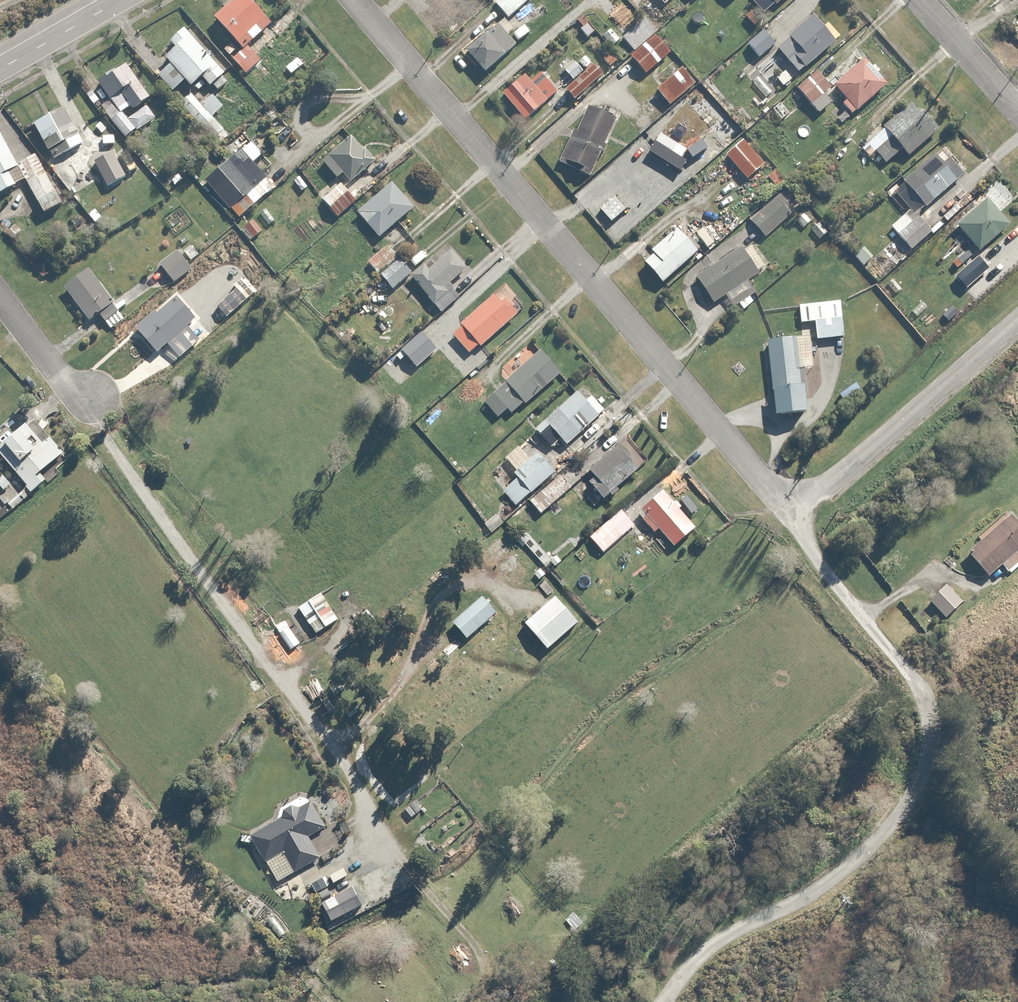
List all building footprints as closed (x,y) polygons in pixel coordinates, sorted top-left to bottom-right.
[(213,15),(233,38),(223,47),(245,72),(259,60),(245,43),(271,22),(252,0),(230,0),(213,15)] [(452,1),(466,19),(482,6),(479,2),(480,0),(453,0),(452,1)] [(494,1),(507,16),(524,0),(494,0),(494,1)] [(654,31),(674,15),(665,4),(670,0),(629,0),(643,16),(654,31)] [(787,59),(797,71),(835,37),(812,12),(788,34),(793,39),(784,47),(791,55),(787,59)] [(588,35),(594,30),(608,46),(618,37),(597,13),(581,27),(588,35)] [(654,31),(643,16),(622,32),(634,46),(628,52),(644,71),(670,50),(654,31)] [(465,48),(482,70),(516,43),(507,32),(513,28),(504,17),(465,48)] [(157,73),(171,89),(184,78),(190,85),(202,75),(216,91),(228,81),(222,74),(224,72),(185,25),(169,38),(175,45),(164,54),(170,62),(157,73)] [(613,50),(603,58),(610,65),(619,57),(613,50)] [(572,59),(562,69),(572,79),(564,87),(576,99),(603,71),(584,51),(575,61),(572,59)] [(283,66),(290,74),(304,62),(298,54),(283,66)] [(861,55),(834,81),(847,96),(841,102),(851,113),(885,81),(861,55)] [(107,96),(94,106),(98,111),(101,108),(125,139),(156,116),(145,103),(127,116),(122,109),(128,105),(130,108),(152,91),(140,76),(137,78),(122,60),(95,80),(107,96)] [(681,65),(656,87),(669,102),(694,80),(681,65)] [(833,86),(817,68),(795,87),(817,112),(833,98),(827,91),(833,86)] [(511,83),(501,91),(524,117),(557,89),(540,70),(529,80),(520,69),(508,80),(511,83)] [(189,92),(179,102),(218,143),(228,134),(211,115),(221,105),(211,94),(200,104),(189,92)] [(912,99),(882,123),(892,135),(875,149),(890,166),(936,128),(912,99)] [(64,152),(82,143),(62,105),(33,120),(64,180),(76,175),(64,152)] [(590,175),(614,116),(587,105),(576,132),(572,130),(559,162),(590,175)] [(234,130),(226,138),(234,146),(242,138),(234,130)] [(16,162),(0,132),(0,191),(24,179),(41,211),(60,201),(34,152),(16,162)] [(351,133),(320,160),(335,177),(341,172),(349,181),(374,159),(351,133)] [(743,135),(723,153),(746,178),(766,161),(743,135)] [(274,172),(258,154),(261,151),(251,141),(241,150),(236,146),(202,178),(238,217),(273,185),(267,178),(274,172)] [(902,177),(916,194),(910,199),(918,208),(924,203),(925,205),(965,172),(942,144),(902,177)] [(168,178),(174,185),(187,174),(180,167),(168,178)] [(772,168),(764,174),(774,186),(782,179),(772,168)] [(356,211),(378,235),(412,204),(390,180),(356,211)] [(321,200),(335,215),(354,198),(340,183),(321,200)] [(784,187),(748,219),(762,234),(791,209),(786,203),(793,197),(784,187)] [(987,197),(955,223),(977,250),(1009,223),(987,197)] [(912,248),(929,231),(915,216),(911,220),(902,211),(889,224),(912,248)] [(805,212),(795,218),(802,227),(811,220),(805,212)] [(249,219),(238,228),(248,239),(259,230),(249,219)] [(819,221),(811,229),(819,238),(828,231),(819,221)] [(643,260),(660,280),(696,250),(676,226),(649,247),(653,252),(643,260)] [(190,244),(183,251),(191,259),(198,252),(190,244)] [(367,260),(378,272),(396,256),(385,244),(367,260)] [(860,245),(851,254),(862,265),(871,257),(860,245)] [(740,247),(696,276),(713,301),(725,293),(733,304),(738,300),(743,308),(754,300),(751,294),(755,292),(746,279),(757,272),(740,247)] [(175,248),(158,263),(173,280),(190,266),(175,248)] [(434,253),(408,275),(438,309),(458,292),(449,281),(466,267),(450,249),(439,259),(434,253)] [(974,256),(953,275),(964,287),(985,268),(974,256)] [(379,275),(390,288),(410,271),(398,258),(379,275)] [(88,265),(62,285),(88,319),(97,312),(103,320),(114,312),(108,304),(114,300),(88,265)] [(503,286),(451,330),(468,351),(521,307),(503,286)] [(183,299),(164,315),(187,343),(206,327),(183,299)] [(951,303),(940,313),(946,320),(957,310),(951,303)] [(838,310),(813,313),(815,337),(840,335),(838,310)] [(435,349),(425,337),(420,332),(401,348),(415,365),(435,349)] [(794,333),(762,336),(769,413),(801,410),(794,333)] [(537,348),(481,401),(495,415),(506,405),(510,410),(522,398),(526,402),(559,371),(537,348)] [(145,372),(131,384),(138,391),(151,380),(145,372)] [(586,399),(577,390),(534,426),(550,444),(559,436),(565,444),(605,409),(591,394),(586,399)] [(425,412),(432,419),(448,405),(442,398),(425,412)] [(30,427),(26,422),(0,443),(0,456),(31,492),(70,460),(47,433),(46,434),(36,422),(30,427)] [(625,436),(589,469),(593,474),(588,479),(603,496),(645,459),(625,436)] [(499,489),(513,505),(553,472),(538,453),(529,460),(518,447),(507,456),(517,468),(513,472),(516,475),(499,489)] [(27,493),(15,479),(12,481),(3,471),(0,474),(0,487),(3,490),(0,493),(0,516),(27,493)] [(559,472),(528,499),(539,512),(570,485),(559,472)] [(692,523),(660,488),(635,510),(652,529),(656,525),(672,542),(692,523)] [(966,552),(986,575),(1000,563),(1007,571),(1017,562),(1017,553),(1015,550),(1017,547),(1017,518),(1010,509),(994,523),(992,521),(978,533),(982,538),(966,552)] [(594,542),(602,551),(634,523),(623,512),(610,524),(606,519),(585,538),(591,545),(594,542)] [(928,599),(929,600),(945,617),(963,600),(945,582),(928,599)] [(554,595),(553,596),(523,621),(544,648),(576,621),(554,595)] [(308,600),(299,606),(315,631),(325,625),(308,600)] [(468,605),(453,621),(467,633),(482,618),(468,605)] [(318,858),(307,836),(324,825),(304,792),(274,810),(277,814),(248,832),(265,861),(276,880),(318,858)]
